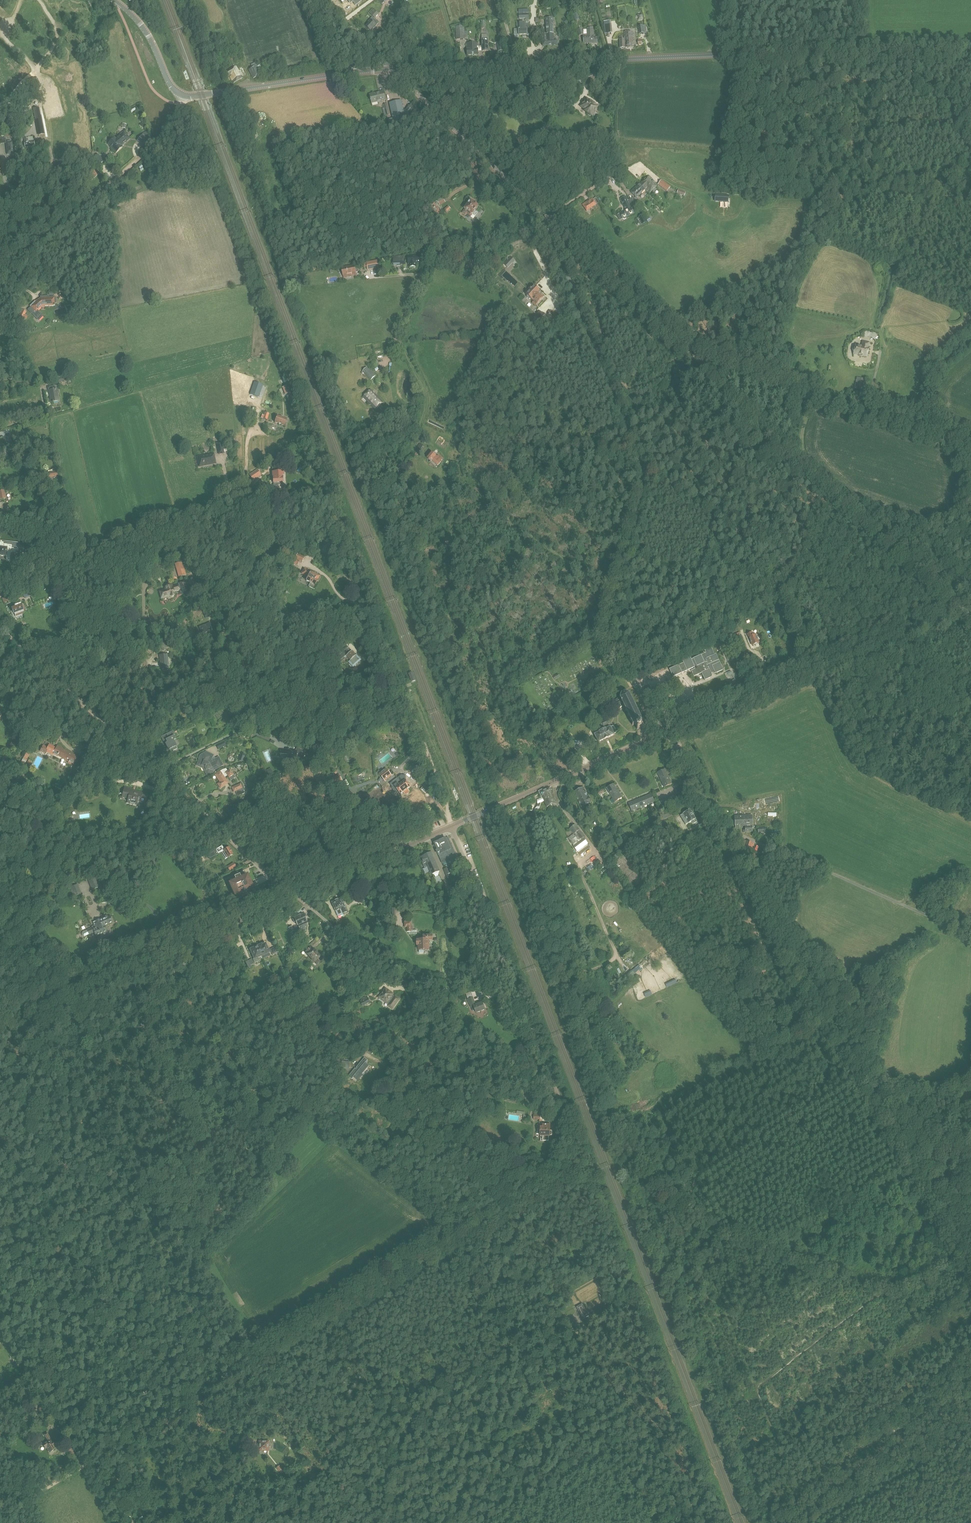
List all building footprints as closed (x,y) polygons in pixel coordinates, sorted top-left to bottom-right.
[(369,13),(375,18),(379,14),(373,8),(369,13)] [(526,18),(526,19),(528,19),(528,18),(528,11),(525,11),(525,14),(519,14),(519,18),(526,18)] [(366,26),(371,31),(379,22),(377,20),(376,21),(373,18),(371,20),(371,19),(368,22),(369,23),(366,26)] [(543,33),(543,46),(557,45),(557,40),(554,40),(554,33),(553,18),(546,18),(547,33),(543,33)] [(523,35),(523,37),(526,37),(526,35),(527,35),(527,33),(531,33),(531,29),(525,29),(525,20),(519,20),(520,29),(514,30),(515,35),(519,34),(519,35),(523,35)] [(604,24),(605,33),(612,33),(612,24),(604,24)] [(637,26),(639,34),(647,33),(646,25),(637,26)] [(456,26),(456,40),(465,39),(464,26),(456,26)] [(583,36),(584,43),(597,42),(597,38),(594,38),(594,28),(587,29),(587,35),(583,36)] [(634,47),(633,36),(633,32),(624,32),(624,37),(625,39),(625,48),(634,47)] [(478,47),(478,51),(482,50),(482,51),(488,51),(488,38),(482,38),(482,42),(482,46),(478,47)] [(467,43),(467,55),(478,55),(478,51),(478,47),(478,43),(467,43)] [(248,70),(253,79),(261,74),(259,71),(262,69),(260,65),(258,66),(256,62),(251,65),(252,67),(248,70)] [(230,76),(234,83),(242,78),(236,66),(224,73),(227,77),(230,76)] [(582,77),(593,75),(592,68),(581,70),(581,75),(582,77)] [(586,84),(592,89),(596,83),(595,82),(596,80),(594,78),(593,80),(590,78),(588,80),(586,84)] [(370,95),(372,103),(386,100),(384,91),(370,95)] [(592,117),(594,119),(597,114),(595,113),(600,107),(587,98),(586,97),(582,102),(583,103),(580,107),(585,110),(584,111),(592,117)] [(394,124),(395,127),(400,126),(406,125),(405,119),(406,119),(414,117),(417,120),(423,114),(412,104),(406,110),(404,110),(401,100),(389,103),(394,121),(388,123),(389,126),(394,124)] [(39,107),(33,109),(36,123),(38,135),(39,135),(43,134),(45,134),(41,116),(40,116),(39,107)] [(120,135),(116,139),(115,140),(120,146),(121,145),(126,141),(129,138),(127,135),(126,135),(124,132),(123,133),(120,135)] [(138,140),(144,145),(149,140),(142,134),(138,140)] [(7,155),(14,154),(13,141),(6,142),(6,138),(0,139),(0,144),(6,143),(7,155)] [(24,139),(25,147),(35,146),(34,141),(32,141),(31,138),(24,139)] [(109,143),(116,152),(122,147),(121,145),(120,146),(115,140),(116,139),(114,138),(109,143)] [(93,158),(99,165),(103,161),(97,154),(93,158)] [(90,178),(92,180),(98,174),(92,167),(88,171),(92,176),(90,178)] [(646,189),(646,190),(649,193),(657,185),(649,176),(641,184),(646,189)] [(667,192),(670,188),(661,181),(658,185),(667,192)] [(631,192),(637,198),(646,190),(646,189),(641,184),(637,188),(636,187),(631,192)] [(715,201),(728,202),(729,195),(715,194),(715,201)] [(429,203),(435,216),(441,213),(437,206),(437,207),(435,204),(438,203),(440,206),(446,202),(442,196),(436,199),(437,200),(434,201),(429,203)] [(617,214),(620,220),(623,219),(624,219),(625,219),(626,219),(626,218),(626,217),(634,214),(631,208),(626,197),(621,199),(626,210),(620,213),(617,214)] [(593,198),(582,204),(587,211),(597,204),(593,198)] [(472,214),(475,216),(478,212),(476,211),(477,211),(479,209),(479,207),(477,206),(478,206),(471,201),(462,213),(466,216),(467,214),(471,216),(472,214)] [(397,265),(405,265),(405,259),(404,259),(404,256),(397,256),(397,260),(394,260),(394,265),(397,265)] [(410,263),(410,267),(416,267),(416,263),(420,263),(420,256),(412,256),(412,258),(408,258),(408,263),(410,263)] [(467,265),(475,269),(476,265),(471,264),(473,260),(469,259),(467,265)] [(378,261),(367,263),(368,271),(380,268),(378,261)] [(355,265),(341,268),(343,277),(344,277),(344,278),(357,276),(356,272),(358,272),(357,266),(355,266),(355,265)] [(532,303),(536,306),(545,297),(539,291),(540,291),(535,286),(533,288),(531,287),(528,290),(530,292),(526,295),(527,296),(527,297),(529,300),(531,299),(532,300),(534,301),(532,303)] [(31,308),(36,312),(39,309),(41,307),(40,305),(42,303),(44,303),(44,306),(55,305),(55,304),(56,303),(56,302),(56,300),(55,299),(54,298),(54,297),(49,298),(48,296),(41,297),(41,300),(40,300),(39,300),(38,300),(38,301),(37,301),(36,301),(35,303),(34,302),(32,305),(32,306),(31,308)] [(20,315),(28,318),(28,316),(25,315),(27,311),(22,309),(20,313),(21,313),(20,315)] [(540,311),(536,316),(545,324),(549,319),(547,317),(547,316),(543,313),(540,311)] [(853,355),(867,358),(870,343),(861,341),(860,346),(855,344),(854,347),(853,348),(852,351),(853,352),(853,355)] [(786,370),(790,370),(790,365),(791,365),(792,353),(785,352),(784,365),(786,365),(786,370)] [(362,372),(371,380),(376,376),(367,367),(362,372)] [(55,374),(56,383),(67,381),(67,376),(66,372),(55,374)] [(854,388),(863,390),(866,380),(857,377),(854,388)] [(49,390),(51,402),(59,401),(58,392),(59,391),(58,386),(52,387),(52,386),(48,387),(48,390),(49,390)] [(363,397),(376,410),(384,402),(371,389),(363,397)] [(263,418),(267,420),(269,414),(261,411),(259,417),(263,418)] [(275,422),(284,426),(287,419),(277,415),(277,416),(274,415),(273,419),(275,420),(275,422)] [(430,462),(436,467),(441,462),(443,460),(438,456),(439,456),(434,452),(428,458),(431,461),(430,462)] [(198,457),(200,466),(215,463),(213,454),(198,457)] [(50,477),(50,480),(53,479),(53,477),(58,476),(56,469),(53,470),(53,473),(48,474),(49,478),(50,477)] [(253,481),(261,475),(258,470),(257,470),(256,470),(249,475),(253,481)] [(274,483),(274,485),(282,485),(282,482),(282,478),(281,478),(281,475),(283,475),(283,472),(273,472),(273,483),(274,483)] [(6,558),(6,559),(7,560),(7,561),(8,561),(9,561),(10,561),(11,561),(12,561),(12,560),(13,560),(13,559),(14,552),(19,553),(20,543),(0,540),(0,555),(7,556),(6,558)] [(273,555),(274,557),(283,552),(282,551),(281,552),(279,548),(273,551),(274,554),(273,555)] [(290,562),(297,566),(299,561),(302,562),(304,557),(297,554),(295,558),(293,557),(290,562)] [(175,564),(178,576),(185,574),(182,563),(175,564)] [(308,586),(315,589),(316,585),(315,585),(319,577),(311,573),(312,572),(304,568),(301,574),(308,577),(308,578),(307,581),(310,583),(308,586)] [(181,590),(179,584),(172,586),(172,585),(164,587),(165,589),(162,590),(162,593),(160,594),(162,599),(170,596),(172,597),(174,596),(175,594),(174,592),(181,590)] [(33,598),(28,601),(30,606),(36,604),(33,598)] [(13,609),(13,611),(13,613),(14,613),(16,616),(21,614),(26,612),(25,610),(23,605),(22,606),(21,604),(18,605),(15,606),(15,607),(13,608),(13,609)] [(60,612),(60,614),(66,614),(65,606),(57,607),(58,613),(60,612)] [(213,615),(210,608),(205,611),(208,617),(213,615)] [(206,625),(199,629),(205,641),(212,638),(206,625)] [(335,632),(338,638),(350,631),(347,625),(335,632)] [(732,634),(734,638),(740,635),(736,627),(730,629),(733,634),(732,634)] [(748,634),(752,645),(759,643),(755,634),(754,635),(752,632),(748,634)] [(718,641),(728,661),(732,659),(723,639),(718,641)] [(163,641),(158,646),(164,651),(169,646),(163,641)] [(347,646),(336,656),(341,662),(347,656),(351,660),(350,661),(354,665),(355,666),(361,660),(360,659),(357,655),(356,656),(347,646)] [(702,673),(705,680),(711,677),(712,677),(712,676),(712,675),(711,672),(712,672),(713,671),(713,673),(714,673),(715,673),(723,670),(716,654),(715,655),(712,647),(705,651),(706,653),(691,660),(690,656),(682,659),(684,663),(670,669),(670,670),(672,673),(673,676),(694,667),(695,669),(702,666),(705,671),(702,673)] [(160,655),(161,669),(168,668),(167,655),(160,655)] [(638,730),(639,730),(639,729),(641,728),(643,727),(643,728),(644,727),(645,726),(644,725),(643,726),(642,723),(643,723),(643,721),(644,720),(643,719),(642,719),(641,715),(641,714),(640,715),(638,711),(639,710),(638,710),(636,706),(637,706),(636,705),(635,705),(633,701),(634,701),(634,700),(633,700),(632,698),(633,697),(632,696),(631,697),(630,694),(630,693),(630,692),(629,693),(626,692),(626,691),(625,691),(625,692),(622,693),(621,694),(622,694),(620,697),(619,697),(619,698),(620,698),(621,699),(616,702),(617,704),(616,704),(618,709),(623,707),(623,706),(624,706),(626,710),(625,710),(625,711),(626,711),(628,715),(628,716),(629,716),(631,719),(630,720),(631,721),(631,720),(633,724),(632,725),(634,724),(635,725),(636,725),(638,728),(637,729),(637,730),(638,730)] [(595,735),(599,742),(615,734),(614,733),(616,733),(617,731),(614,726),(613,726),(611,727),(595,735)] [(173,731),(164,735),(167,741),(166,741),(167,743),(166,744),(169,750),(170,752),(177,749),(176,747),(176,746),(173,740),(175,739),(173,736),(175,735),(173,731)] [(226,746),(223,742),(216,745),(218,750),(226,746)] [(68,763),(73,765),(77,756),(72,754),(62,749),(63,748),(58,746),(57,749),(49,745),(48,747),(43,745),(40,751),(46,754),(47,752),(53,755),(68,762),(68,763)] [(294,759),(295,763),(309,756),(312,755),(298,747),(297,751),(281,749),(281,753),(288,754),(288,758),(290,759),(292,759),(294,759)] [(214,755),(206,752),(200,755),(198,759),(199,759),(197,765),(202,768),(202,766),(205,767),(204,767),(205,768),(205,767),(206,770),(205,771),(207,775),(213,772),(212,771),(221,766),(224,765),(219,757),(212,760),(214,755)] [(277,766),(273,756),(267,758),(272,768),(277,766)] [(230,781),(235,777),(234,775),(230,769),(228,771),(226,768),(222,769),(219,772),(215,775),(220,782),(218,784),(221,788),(229,783),(225,778),(227,776),(229,778),(230,781)] [(379,774),(385,781),(392,775),(386,768),(379,774)] [(657,772),(664,787),(672,784),(665,769),(657,772)] [(343,781),(340,775),(332,778),(336,785),(343,781)] [(400,781),(394,786),(401,794),(403,792),(405,795),(410,791),(408,789),(410,787),(405,780),(406,778),(405,776),(402,776),(398,778),(400,781)] [(231,787),(234,792),(243,788),(241,783),(231,787)] [(606,788),(615,802),(622,797),(613,784),(606,788)] [(125,787),(123,795),(129,796),(128,799),(127,802),(137,805),(137,802),(144,803),(147,793),(138,791),(135,792),(132,792),(133,789),(125,787)] [(553,805),(555,808),(560,805),(557,801),(555,800),(549,788),(540,792),(546,804),(547,807),(553,805)] [(579,790),(586,805),(591,802),(589,796),(588,797),(586,793),(584,788),(579,790)] [(576,797),(581,807),(586,805),(579,790),(573,793),(576,797)] [(628,803),(632,811),(655,802),(651,794),(628,803)] [(662,813),(664,819),(672,815),(670,809),(662,813)] [(681,816),(686,824),(692,821),(694,824),(697,821),(690,810),(683,814),(681,816)] [(739,826),(744,826),(743,815),(735,816),(736,829),(740,828),(739,826)] [(745,826),(745,832),(753,831),(752,815),(743,815),(744,826),(745,826)] [(570,841),(578,852),(588,844),(579,833),(581,832),(579,830),(575,824),(569,829),(574,834),(569,838),(570,840),(570,841)] [(437,851),(442,861),(447,859),(446,856),(448,855),(449,856),(455,853),(448,837),(435,843),(436,845),(434,846),(436,849),(437,848),(438,850),(437,851)] [(742,847),(752,850),(755,843),(747,841),(744,840),(742,847)] [(222,845),(214,851),(216,855),(221,852),(225,859),(233,854),(229,847),(225,849),(222,845)] [(213,849),(206,853),(210,859),(216,855),(214,851),(213,849)] [(608,857),(611,863),(619,857),(616,851),(608,857)] [(428,866),(432,875),(440,871),(431,852),(421,857),(426,868),(428,866)] [(241,894),(241,896),(249,893),(248,891),(250,890),(250,889),(253,887),(247,875),(241,878),(239,873),(234,875),(236,880),(229,883),(235,895),(238,894),(239,895),(241,894)] [(88,880),(92,890),(100,887),(96,878),(88,880)] [(70,887),(73,897),(82,894),(78,884),(70,887)] [(359,896),(362,903),(368,900),(365,894),(359,896)] [(336,911),(338,916),(343,914),(343,913),(347,912),(342,898),(332,902),(336,911)] [(299,929),(301,933),(306,931),(305,928),(306,927),(305,926),(308,925),(306,921),(307,921),(305,917),(307,917),(305,913),(303,914),(294,918),(293,919),(294,922),(296,922),(297,925),(298,925),(300,929),(299,929)] [(83,936),(85,936),(89,934),(94,932),(95,935),(103,932),(104,934),(108,932),(105,925),(112,922),(112,921),(112,920),(111,918),(110,918),(110,916),(108,917),(107,915),(101,917),(102,919),(93,922),(92,920),(89,921),(92,928),(87,930),(83,932),(82,934),(83,936)] [(411,918),(405,918),(405,922),(404,922),(404,927),(407,927),(407,932),(412,932),(412,930),(413,930),(413,928),(412,928),(411,922),(411,918)] [(109,933),(117,930),(114,922),(107,925),(109,933)] [(419,945),(419,953),(424,953),(424,949),(429,949),(429,945),(430,945),(430,940),(432,940),(432,935),(424,936),(424,940),(418,940),(418,945),(419,945)] [(261,955),(263,959),(267,957),(266,955),(270,953),(265,944),(262,945),(261,944),(257,946),(261,955)] [(259,960),(263,959),(261,955),(257,946),(250,949),(254,958),(253,959),(255,963),(260,961),(259,960)] [(315,961),(317,964),(322,959),(320,957),(320,956),(313,949),(311,947),(306,951),(308,954),(314,961),(315,961)] [(245,962),(248,969),(252,968),(251,965),(254,964),(252,959),(245,962)] [(331,976),(334,979),(340,974),(337,970),(331,976)] [(636,976),(634,973),(632,970),(626,975),(630,980),(636,976)] [(388,1006),(392,1009),(400,999),(395,995),(395,996),(393,995),(393,994),(385,989),(379,998),(383,1001),(384,1000),(387,1002),(388,1002),(390,1003),(388,1006)] [(360,1001),(363,1006),(370,1002),(367,997),(360,1001)] [(475,1010),(476,1013),(485,1009),(482,1002),(476,1005),(473,998),(467,1000),(469,1003),(471,1007),(473,1011),(475,1010)] [(396,1015),(398,1012),(400,1014),(405,1007),(400,1003),(392,1013),(396,1015)] [(365,1009),(368,1012),(375,1007),(373,1004),(365,1009)] [(352,1079),(353,1077),(358,1081),(363,1075),(362,1074),(369,1066),(366,1063),(368,1060),(365,1058),(356,1067),(357,1068),(356,1069),(355,1068),(348,1076),(352,1079)] [(341,1069),(349,1070),(350,1062),(342,1061),(341,1069)] [(537,1097),(540,1100),(543,1095),(537,1091),(537,1092),(529,1086),(528,1087),(526,1091),(536,1098),(537,1097)] [(541,1141),(549,1141),(549,1136),(550,1136),(550,1135),(552,1135),(552,1131),(549,1131),(549,1125),(549,1123),(546,1123),(546,1125),(543,1125),(543,1126),(539,1126),(539,1128),(541,1128),(541,1136),(541,1141)] [(576,1307),(583,1319),(589,1315),(582,1303),(576,1307)] [(39,1407),(47,1418),(53,1414),(45,1403),(39,1407)] [(48,1449),(51,1453),(58,1449),(52,1440),(50,1437),(48,1434),(46,1436),(48,1438),(50,1441),(44,1445),(47,1449),(48,1449)] [(259,1450),(268,1450),(268,1441),(259,1441),(259,1450)]
